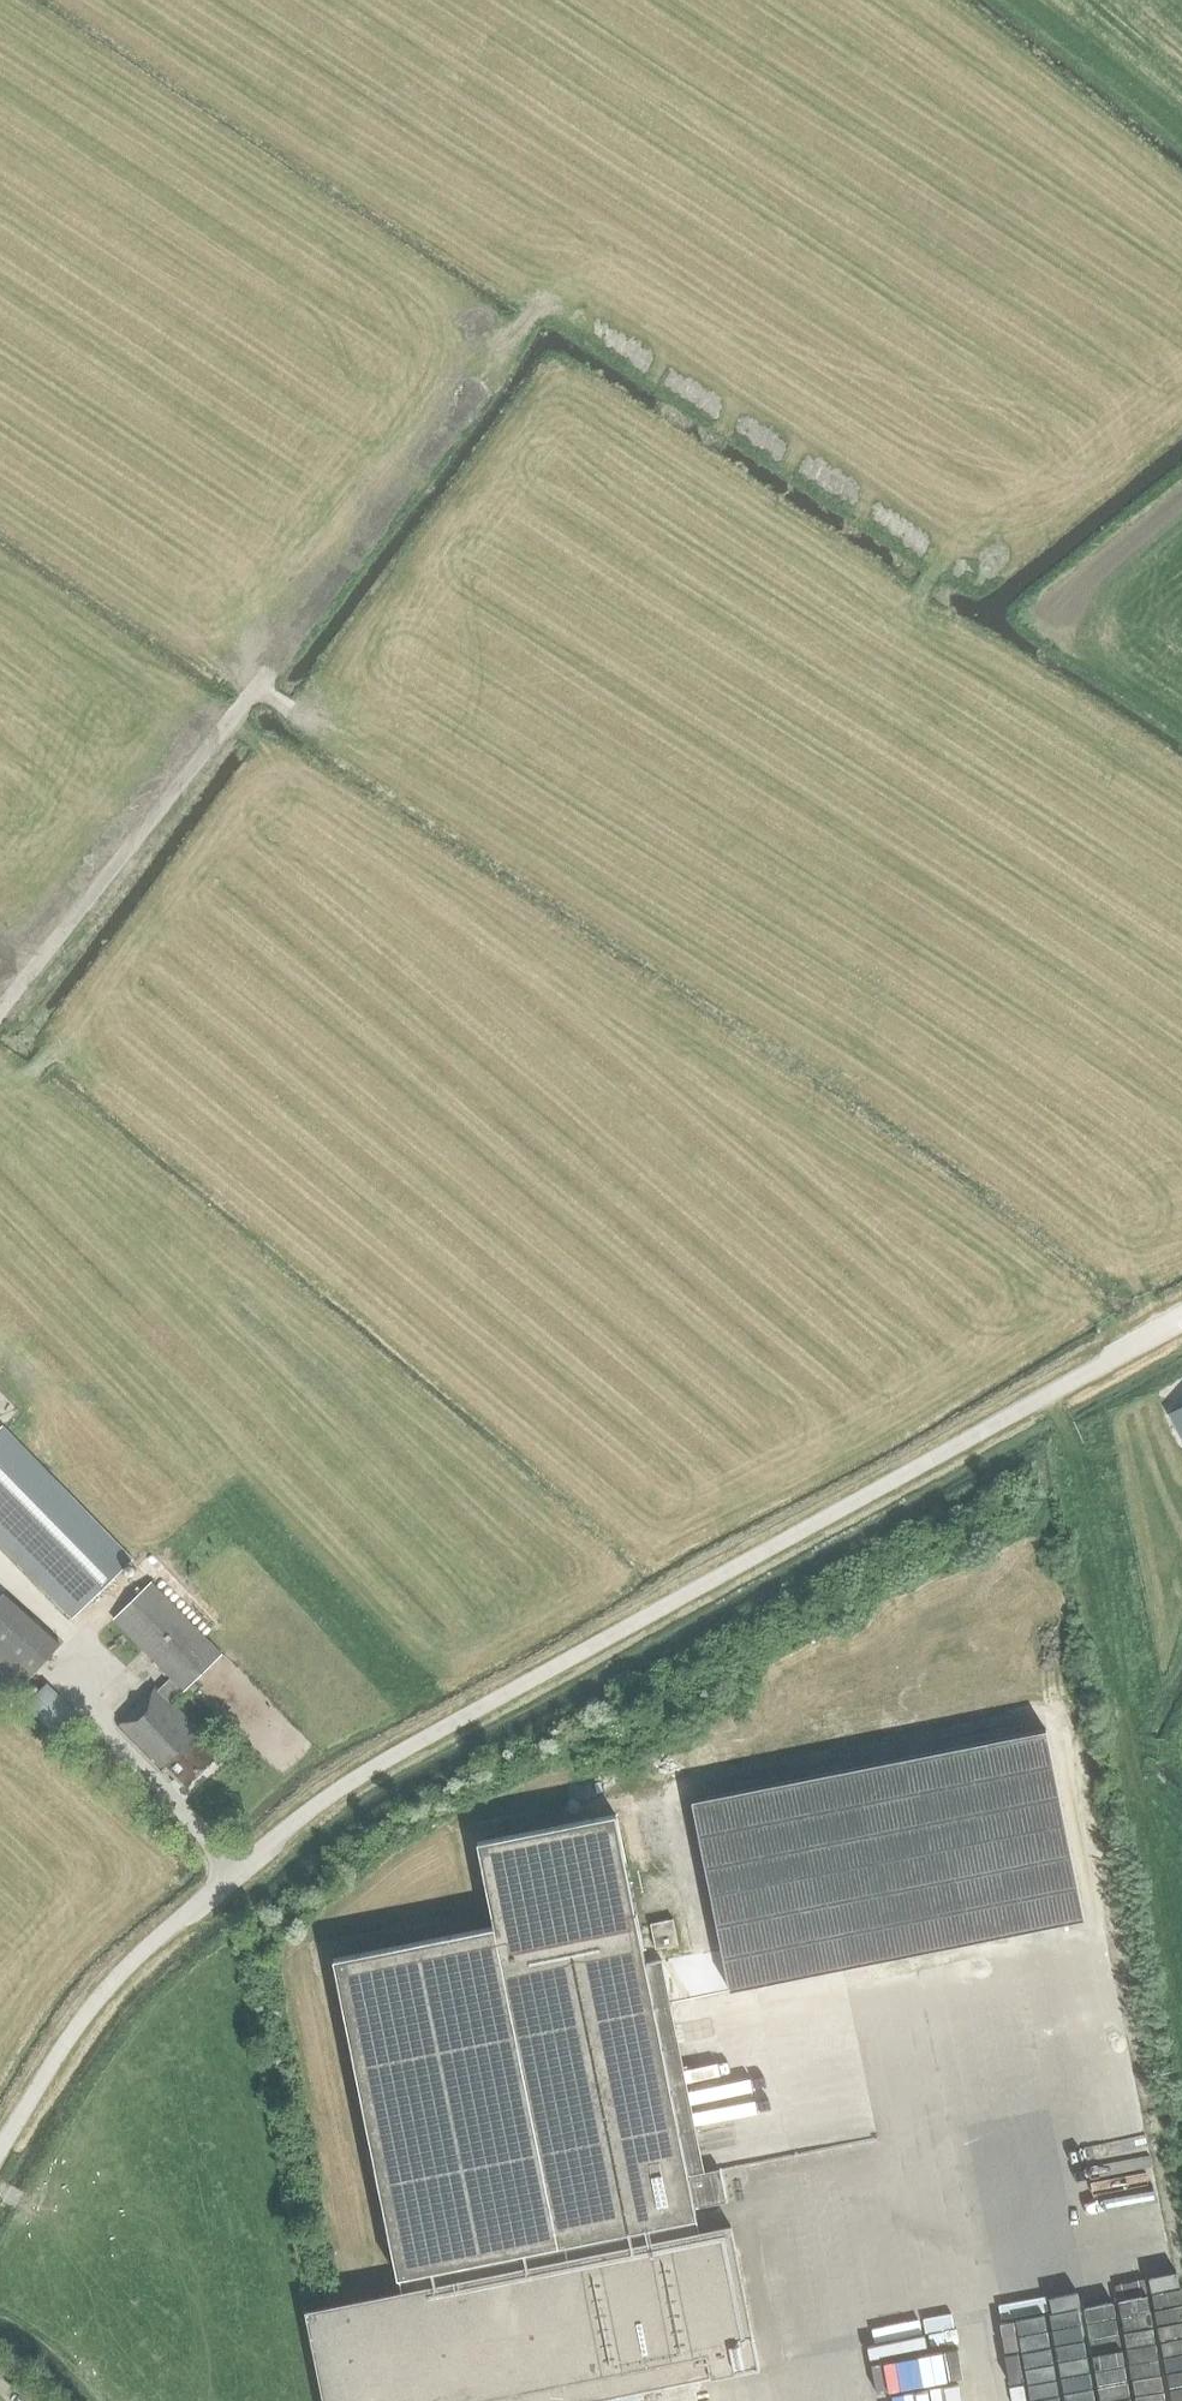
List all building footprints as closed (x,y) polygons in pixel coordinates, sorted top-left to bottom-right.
[(1170,1413),(1181,1436),(1181,1406),(1170,1413)] [(0,1427),(0,1541),(73,1616),(130,1560),(0,1427)] [(161,1771),(162,1773),(167,1768),(176,1776),(174,1779),(182,1786),(184,1784),(186,1787),(214,1758),(203,1747),(209,1741),(171,1702),(183,1691),(221,1654),(151,1582),(113,1619),(170,1678),(158,1690),(156,1688),(117,1727),(161,1771)] [(2,1592),(0,1595),(0,1677),(17,1692),(60,1644),(2,1592)] [(79,1716),(47,1683),(25,1704),(57,1737),(79,1716)] [(1038,1728),(684,1801),(723,1991),(1077,1918),(1038,1728)] [(755,2371),(725,2229),(695,2235),(690,2211),(683,2178),(699,2175),(655,1962),(639,1965),(608,1817),(471,1846),(488,1930),(328,1963),(397,2294),(303,2314),(321,2400),(607,2400),(755,2371)] [(672,1946),(667,1921),(644,1925),(649,1951),(672,1946)] [(714,2172),(699,2175),(683,2178),(690,2211),(721,2205),(714,2172)]
